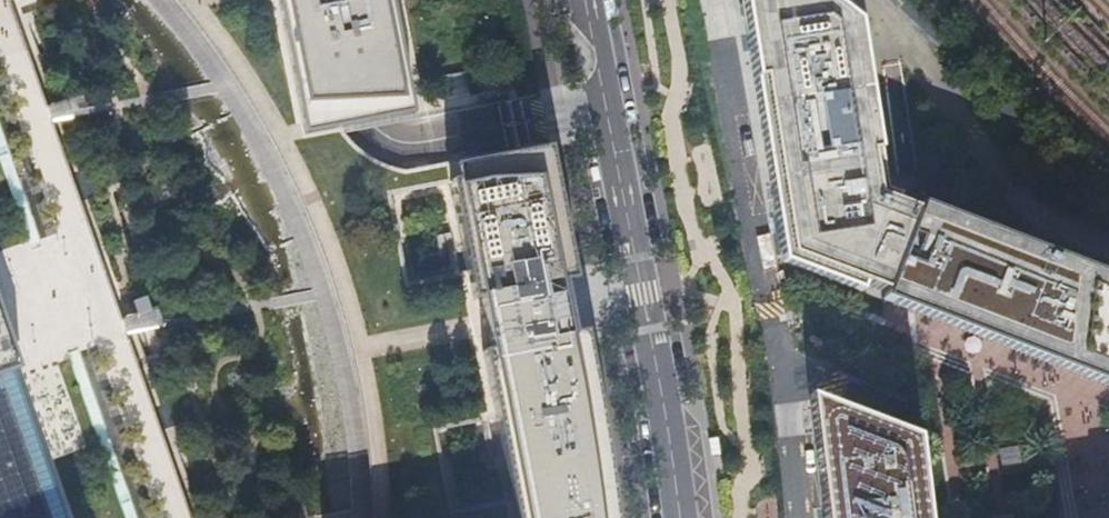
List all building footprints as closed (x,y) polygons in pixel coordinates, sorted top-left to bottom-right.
[(305,104),(387,100),(382,0),(284,0),(305,104)] [(923,213),(911,208),(908,217),(888,209),(891,201),(876,196),(843,27),(805,0),(733,0),(741,43),(734,44),(779,270),(855,298),(859,290),(879,297),(876,306),(1108,389),(1108,280),(923,213)] [(481,297),(565,280),(544,173),(465,177),(449,180),(467,270),(472,299),(481,297)] [(481,297),(485,322),(490,348),(483,350),(515,517),(606,517),(605,503),(594,434),(585,380),(565,280),(481,297)] [(6,373),(21,365),(0,308),(0,307),(0,375),(6,373)] [(6,373),(0,375),(0,517),(59,517),(6,373)] [(801,399),(823,517),(921,517),(906,437),(801,399)]
